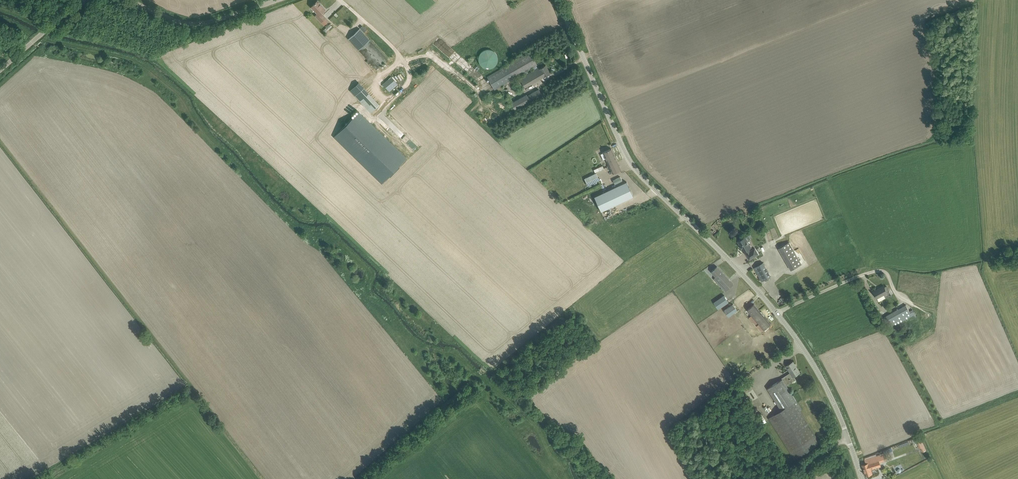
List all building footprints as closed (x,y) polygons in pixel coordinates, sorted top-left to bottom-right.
[(318,13),(315,15),(325,25),(329,21),(321,13),(325,9),(323,7),(325,5),(323,2),(320,4),(317,1),(311,6),(318,13)] [(388,59),(360,28),(348,38),(368,60),(366,61),(369,64),(370,62),(376,69),(388,59)] [(498,54),(482,47),(476,62),(492,69),(498,54)] [(530,52),(487,77),(495,89),(525,72),(527,71),(533,67),(535,70),(538,68),(536,65),(537,65),(530,52)] [(527,74),(520,78),(525,87),(550,73),(546,65),(540,68),(539,67),(538,68),(535,70),(529,73),(527,74)] [(391,76),(383,84),(389,91),(398,84),(391,76)] [(379,104),(358,81),(349,89),(370,112),(379,104)] [(511,104),(515,110),(530,101),(535,98),(535,99),(542,94),(539,89),(527,96),(526,94),(516,101),(511,104)] [(359,111),(334,137),(382,183),(406,158),(359,111)] [(615,157),(602,163),(608,176),(616,171),(621,169),(615,157)] [(584,179),(588,186),(600,180),(596,173),(584,179)] [(626,182),(594,196),(601,211),(633,196),(626,182)] [(741,248),(744,252),(746,251),(747,253),(746,253),(750,260),(759,254),(755,248),(750,251),(749,249),(752,247),(746,237),(738,241),(742,248),(741,248)] [(802,264),(789,242),(779,248),(792,270),(802,264)] [(755,267),(762,281),(771,276),(763,262),(755,267)] [(734,284),(717,266),(711,271),(716,276),(714,279),(726,292),(734,284)] [(884,294),(886,298),(892,295),(890,291),(888,292),(884,286),(874,291),(877,298),(884,294)] [(729,302),(724,295),(714,302),(719,309),(729,302)] [(733,304),(725,310),(729,316),(737,310),(733,304)] [(749,317),(762,332),(771,324),(754,304),(747,310),(752,315),(749,317)] [(892,327),(894,330),(917,317),(913,309),(909,311),(906,305),(882,318),(880,315),(878,316),(884,327),(887,325),(889,329),(892,327)] [(922,317),(924,321),(932,316),(930,312),(922,317)] [(793,377),(800,372),(793,361),(786,366),(790,372),(783,377),(788,385),(795,380),(793,377)] [(768,388),(782,410),(769,418),(795,458),(820,442),(800,411),(802,409),(797,400),(783,379),(768,388)] [(921,448),(923,452),(927,450),(922,440),(917,443),(920,449),(921,448)] [(866,464),(863,465),(866,475),(872,473),(876,472),(876,470),(876,469),(876,467),(881,466),(880,462),(887,460),(884,453),(865,459),(866,464)]
